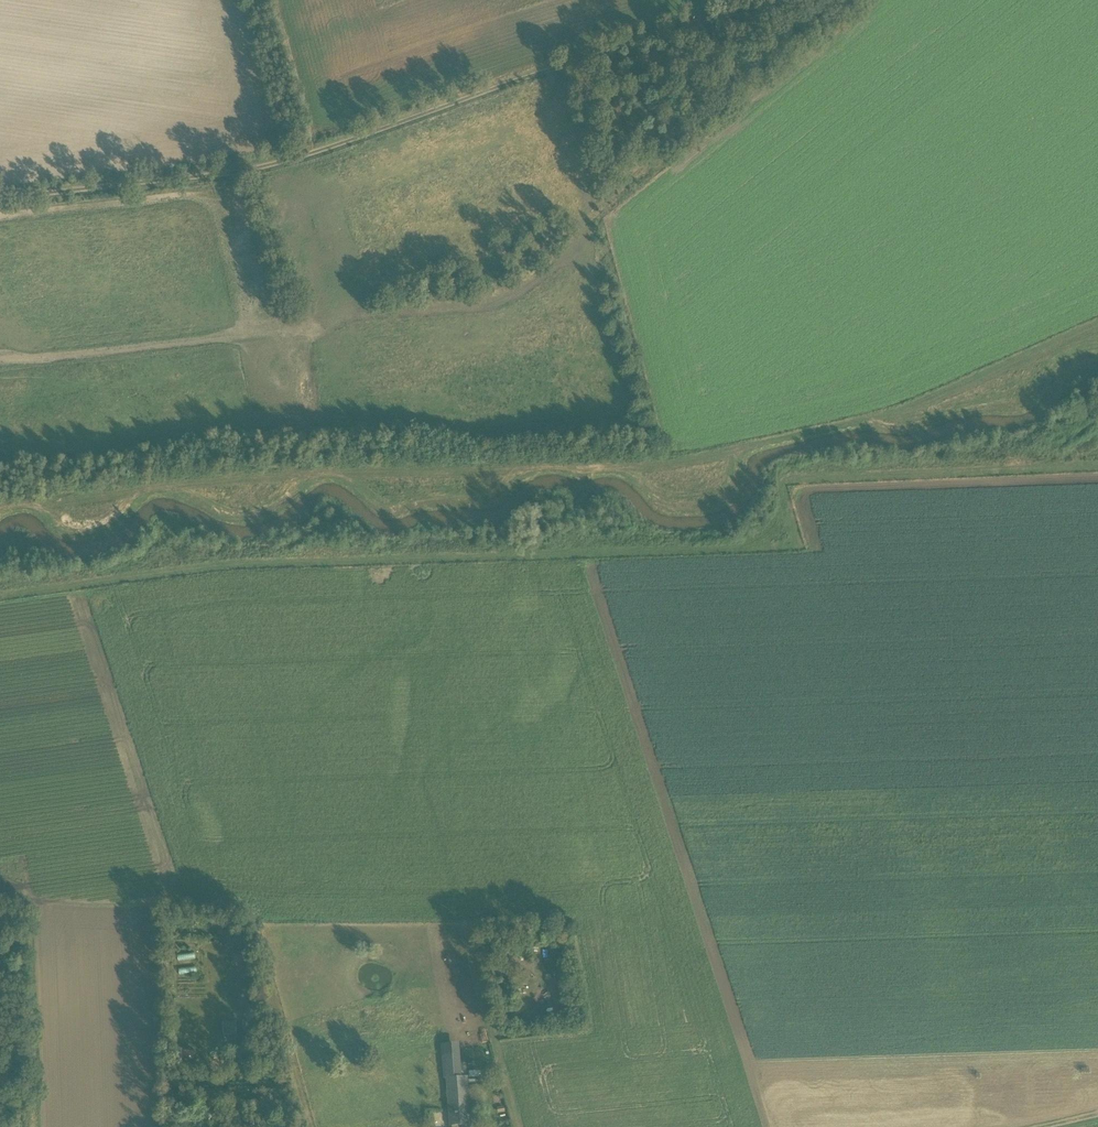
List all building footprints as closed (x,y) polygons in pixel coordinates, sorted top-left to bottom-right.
[(447,1078),(451,1126),(452,1126),(460,1126),(471,1125),(467,1076),(447,1078)]
